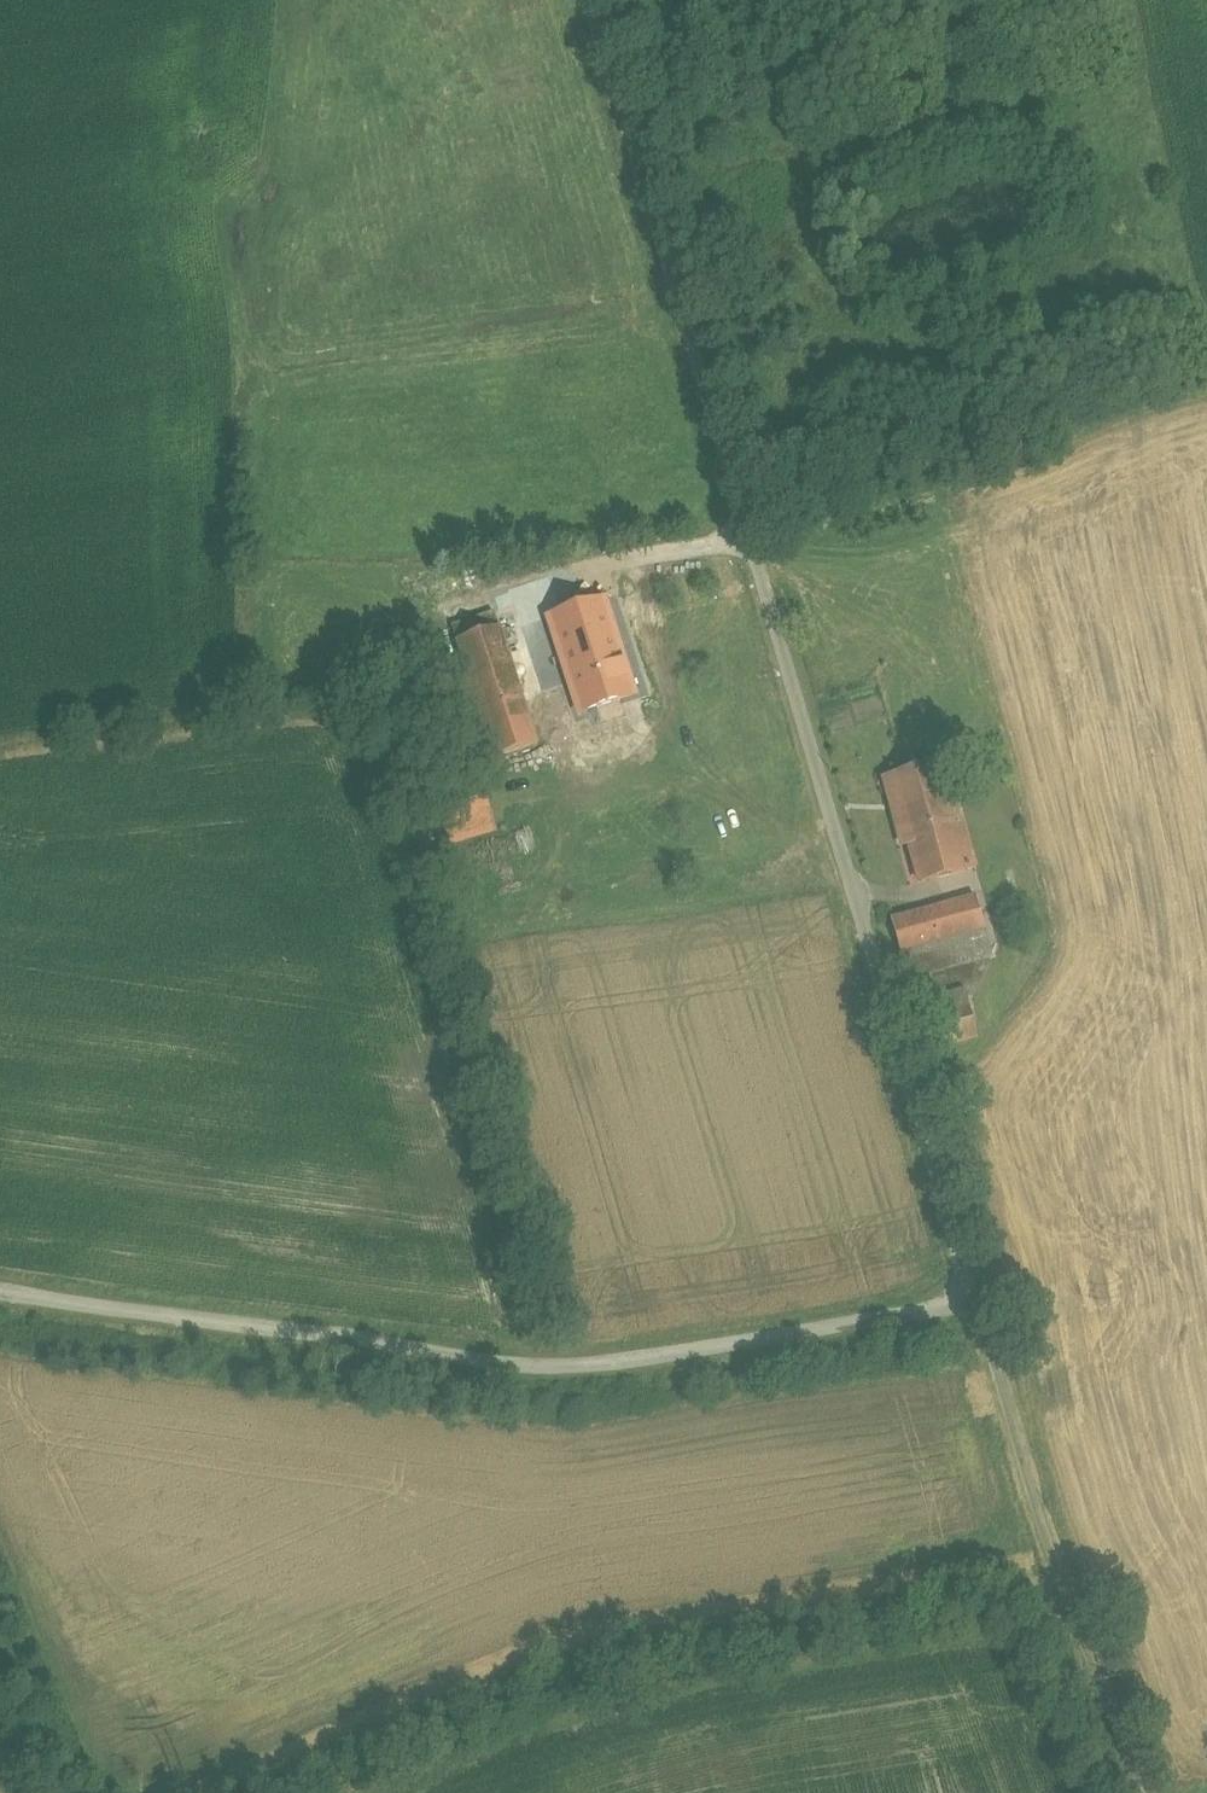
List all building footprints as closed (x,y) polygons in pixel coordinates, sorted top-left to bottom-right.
[(604,601),(550,619),(581,712),(634,694),(604,601)] [(495,613),(452,627),(456,640),(458,640),(471,681),(461,685),(483,752),(494,749),(496,757),(538,744),(495,613)] [(975,868),(945,761),(884,777),(892,804),(898,802),(921,883),(975,868)] [(478,770),(431,785),(448,839),(495,824),(478,770)] [(977,897),(893,920),(893,919),(891,920),(908,978),(992,955),(977,897)] [(965,989),(915,1002),(927,1049),(977,1035),(965,989)]
